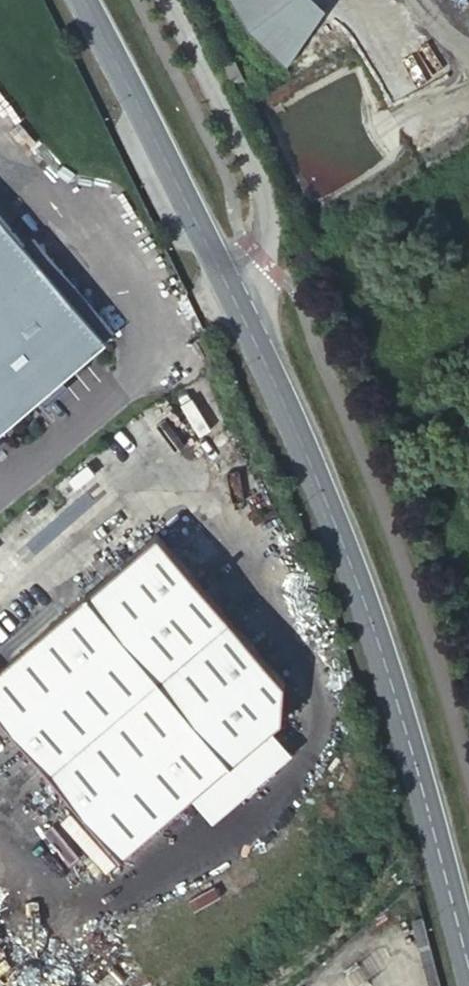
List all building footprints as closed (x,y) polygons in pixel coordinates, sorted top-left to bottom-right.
[(252,34),(295,0),(233,0),(252,34)] [(312,0),(295,0),(252,34),(290,67),(326,14),(312,0)] [(103,337),(0,217),(0,426),(103,337)] [(125,857),(194,799),(273,732),(285,720),(288,686),(162,534),(0,671),(0,709),(125,857)] [(273,732),(194,799),(211,820),(291,752),(273,732)]
